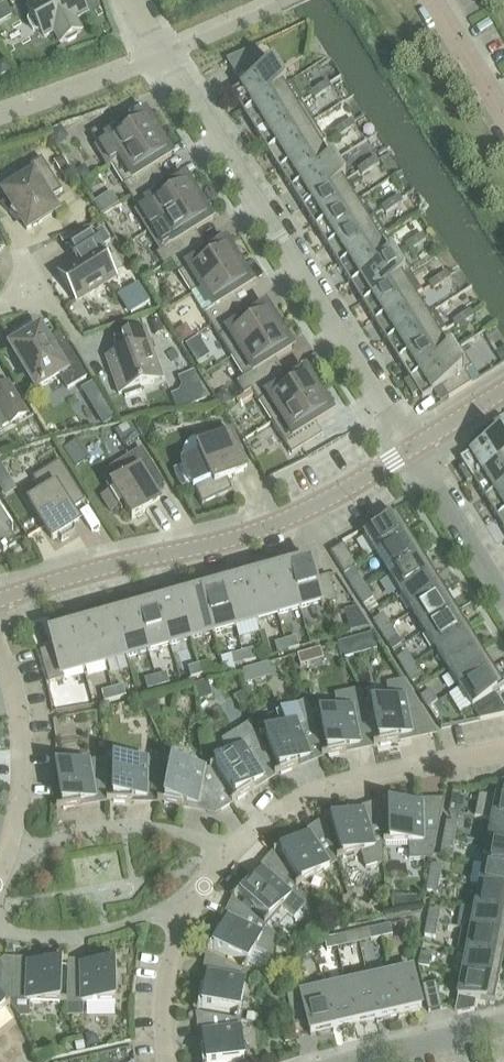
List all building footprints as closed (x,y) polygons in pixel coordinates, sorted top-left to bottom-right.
[(30,7),(29,8),(33,16),(31,17),(29,22),(34,30),(39,31),(41,30),(45,37),(55,31),(61,42),(65,40),(69,41),(77,36),(78,32),(82,30),(76,19),(87,13),(80,0),(26,0),(30,7)] [(244,112),(282,88),(286,86),(267,54),(262,57),(255,46),(226,59),(242,85),(231,92),(244,112)] [(0,63),(0,73),(1,75),(10,69),(5,60),(0,63)] [(319,86),(323,93),(331,88),(327,81),(319,86)] [(302,102),(304,101),(292,82),(286,86),(282,88),(244,112),(256,131),(302,102)] [(323,93),(319,86),(311,91),(315,98),(323,93)] [(268,150),(314,121),(302,102),(256,131),(268,150)] [(111,165),(161,134),(152,120),(150,121),(146,114),(122,129),(115,117),(91,132),(111,165)] [(343,124),(347,131),(355,126),(351,119),(343,124)] [(279,169),(325,140),(314,121),(268,150),(279,169)] [(347,131),(343,124),(335,130),(339,136),(347,131)] [(61,127),(52,133),(58,143),(64,139),(65,133),(61,127)] [(131,197),(155,182),(148,170),(172,156),(168,149),(170,148),(161,134),(111,165),(131,197)] [(325,140),(279,169),(291,188),(333,162),(333,161),(329,163),(318,146),(326,141),(325,140)] [(62,156),(54,161),(62,173),(70,168),(62,156)] [(21,218),(27,228),(28,230),(58,211),(57,210),(50,199),(63,191),(62,190),(43,159),(43,157),(16,174),(17,175),(18,175),(22,181),(5,192),(5,193),(6,193),(8,197),(1,204),(15,217),(15,218),(17,218),(18,219),(20,218),(21,218)] [(366,163),(370,169),(379,164),(374,158),(366,163)] [(333,162),(291,188),(303,207),(345,181),(333,162)] [(370,169),(366,163),(358,168),(362,175),(370,169)] [(151,229),(201,198),(192,184),(190,185),(186,178),(162,193),(155,182),(131,197),(151,229)] [(315,226),(353,202),(342,184),(346,181),(345,181),(303,207),(315,226)] [(390,201),(394,208),(402,202),(398,196),(390,201)] [(164,266),(172,261),(196,246),(189,235),(212,220),(208,213),(210,212),(201,198),(151,229),(164,249),(156,253),(164,266)] [(394,208),(390,201),(382,206),(386,213),(394,208)] [(353,202),(315,226),(327,245),(365,221),(353,202)] [(388,233),(376,214),(365,221),(327,245),(339,264),(386,234),(388,233)] [(59,272),(77,301),(117,276),(99,249),(111,241),(103,228),(77,245),(84,257),(59,272)] [(351,283),(389,259),(398,253),(386,234),(339,264),(351,283)] [(414,239),(418,246),(426,240),(422,234),(414,239)] [(418,246),(414,239),(405,244),(410,251),(418,246)] [(172,261),(164,266),(172,261),(192,293),(241,262),(233,248),(231,249),(226,243),(203,257),(196,246),(172,261)] [(351,283),(362,302),(405,276),(410,272),(412,271),(400,252),(398,253),(389,259),(351,283)] [(241,262),(192,293),(212,325),(236,310),(229,299),(252,284),(248,277),(250,276),(241,262)] [(410,272),(405,276),(362,302),(374,321),(412,297),(422,291),(410,272)] [(437,277),(442,284),(450,279),(446,272),(437,277)] [(442,284),(437,277),(429,282),(433,289),(442,284)] [(139,283),(128,290),(139,308),(150,301),(139,283)] [(412,297),(374,321),(386,340),(424,316),(412,297)] [(164,299),(159,304),(163,312),(169,308),(169,302),(164,299)] [(236,310),(212,325),(232,357),(281,326),(273,312),(271,314),(266,307),(243,322),(236,310)] [(398,359),(436,335),(445,329),(434,310),(424,316),(386,340),(398,359)] [(461,315),(465,322),(473,317),(469,310),(461,315)] [(465,322),(461,315),(453,320),(457,327),(465,322)] [(186,326),(176,332),(182,342),(193,335),(186,326)] [(281,326),(232,357),(244,377),(236,382),(244,394),(252,390),(252,389),(276,374),(269,363),(292,348),(288,342),(290,340),(281,326)] [(140,386),(155,381),(163,378),(146,328),(114,340),(122,362),(110,367),(119,394),(124,392),(126,396),(141,391),(140,386)] [(18,342),(12,346),(37,389),(60,375),(68,388),(87,377),(64,340),(51,347),(40,329),(34,333),(32,329),(16,338),(18,342)] [(436,335),(398,359),(410,378),(448,354),(436,335)] [(199,337),(186,345),(191,353),(204,345),(199,337)] [(410,378),(423,398),(442,386),(449,398),(472,383),(471,382),(465,372),(469,369),(472,367),(460,348),(452,352),(448,354),(410,378)] [(478,378),(472,367),(469,369),(465,372),(471,382),(478,378)] [(272,421),(321,391),(313,377),(311,378),(306,371),(283,386),(276,374),(252,389),(252,390),(272,421)] [(3,428),(27,414),(8,382),(0,387),(0,424),(3,428)] [(82,389),(88,400),(101,392),(95,382),(82,389)] [(321,391),(272,421),(292,454),(316,439),(309,427),(332,413),(328,406),(330,404),(321,391)] [(221,394),(216,397),(222,406),(232,400),(229,395),(221,394)] [(503,416),(473,436),(480,447),(461,459),(473,479),(503,459),(503,417),(503,416)] [(130,422),(115,431),(116,432),(123,444),(125,447),(140,438),(130,422)] [(185,465),(175,470),(176,474),(178,479),(180,483),(183,487),(193,483),(202,504),(233,491),(227,478),(233,476),(247,469),(234,439),(229,429),(197,444),(201,454),(183,462),(185,465)] [(108,485),(106,486),(122,510),(125,508),(132,519),(146,511),(145,509),(159,500),(154,490),(164,484),(164,485),(165,484),(146,453),(131,454),(139,468),(109,487),(108,485)] [(473,479),(485,498),(503,486),(503,459),(473,479)] [(75,527),(66,513),(85,501),(60,461),(33,478),(43,494),(30,502),(53,539),(59,536),(62,541),(73,535),(74,534),(75,532),(75,531),(75,530),(75,529),(75,527)] [(485,498),(497,517),(503,512),(503,486),(485,498)] [(3,552),(4,554),(7,552),(6,550),(16,544),(8,531),(11,529),(12,530),(14,530),(0,509),(0,511),(0,554),(3,552)] [(377,555),(409,535),(396,515),(365,535),(377,555)] [(389,574),(421,554),(409,535),(377,555),(389,574)] [(343,544),(331,551),(345,574),(357,567),(343,544)] [(401,593),(433,573),(421,554),(389,574),(401,593)] [(288,565),(301,609),(301,607),(321,602),(322,606),(337,602),(330,575),(316,579),(311,561),(290,568),(289,565),(288,565)] [(301,609),(288,565),(288,566),(288,568),(268,574),(267,571),(279,615),(280,615),(279,614),(300,608),(300,609),(301,609)] [(245,578),(257,621),(258,621),(258,620),(278,614),(278,615),(279,615),(267,571),(266,572),(267,574),(246,580),(246,577),(245,578)] [(413,612),(444,592),(433,573),(401,593),(413,612)] [(357,593),(367,587),(360,576),(350,582),(357,593)] [(257,621),(245,578),(244,578),(245,580),(225,586),(224,583),(223,584),(236,627),(236,626),(256,620),(257,621)] [(236,627),(223,584),(223,586),(203,592),(202,590),(214,633),(215,633),(214,632),(235,626),(235,628),(236,627)] [(367,587),(357,593),(364,605),(374,599),(367,587)] [(214,633),(202,590),(201,590),(202,592),(182,598),(181,596),(180,596),(193,640),(193,639),(193,638),(213,632),(213,634),(214,633)] [(425,631),(456,611),(444,592),(413,612),(425,631)] [(193,640),(180,596),(179,596),(180,598),(160,604),(159,602),(171,646),(172,645),(171,644),(191,638),(192,640),(193,640)] [(137,608),(149,652),(150,652),(150,650),(170,644),(170,646),(171,646),(159,602),(158,602),(159,604),(138,610),(138,608),(137,608)] [(149,652),(137,608),(136,608),(137,611),(117,616),(116,614),(115,614),(128,658),(128,656),(148,651),(149,652)] [(437,649),(468,630),(456,611),(425,631),(437,649)] [(94,620),(106,664),(107,664),(106,662),(127,657),(127,658),(128,658),(115,614),(115,617),(95,622),(94,620)] [(381,631),(390,625),(383,614),(374,620),(381,631)] [(106,664),(94,620),(93,620),(94,623),(73,628),(73,626),(72,626),(85,670),(85,668),(105,663),(105,664),(106,664)] [(390,625),(381,631),(388,643),(398,637),(390,625)] [(85,670),(72,626),(71,626),(72,629),(50,635),(54,647),(40,651),(49,683),(64,679),(63,675),(83,669),(84,670),(85,670)] [(448,668),(480,649),(468,630),(437,649),(448,668)] [(286,639),(289,650),(300,647),(297,636),(286,639)] [(289,650),(286,639),(275,642),(278,653),(289,650)] [(348,640),(338,643),(345,659),(353,656),(348,640)] [(243,652),(246,662),(257,659),(254,649),(243,652)] [(460,687),(492,668),(480,649),(448,668),(460,687)] [(246,662),(243,652),(232,655),(235,665),(246,662)] [(405,669),(414,663),(407,652),(398,658),(405,669)] [(307,653),(298,656),(301,666),(310,663),(307,653)] [(232,655),(221,658),(226,674),(237,672),(235,665),(232,655)] [(200,664),(203,674),(214,671),(211,661),(200,664)] [(268,663),(243,670),(246,684),(272,676),(268,663)] [(414,663),(405,669),(412,681),(421,675),(414,663)] [(203,674),(200,664),(189,667),(192,677),(203,674)] [(460,687),(479,718),(502,704),(495,693),(503,688),(503,687),(492,668),(460,687)] [(156,676),(159,687),(170,684),(167,673),(156,676)] [(159,687),(156,676),(146,679),(149,690),(159,687)] [(398,737),(434,730),(435,730),(403,680),(387,683),(390,700),(372,704),(381,745),(399,741),(398,737)] [(113,688),(116,699),(127,696),(124,685),(113,688)] [(116,699),(113,688),(102,691),(105,702),(116,699)] [(373,742),(364,695),(360,689),(335,694),(338,711),(320,715),(329,756),(347,752),(346,748),(373,742)] [(246,690),(234,698),(243,712),(249,708),(246,690)] [(431,690),(421,696),(428,707),(429,707),(435,703),(438,701),(431,690)] [(156,700),(145,704),(150,716),(161,711),(156,700)] [(297,763),(321,753),(315,720),(307,700),(276,713),(282,728),(266,735),(281,773),(298,767),(297,763)] [(435,703),(429,707),(435,717),(441,713),(435,703)] [(254,790),(251,786),(274,772),(260,737),(249,723),(223,740),(232,754),(216,764),(238,800),(254,790)] [(114,759),(114,801),(132,802),(132,797),(159,798),(165,765),(147,765),(147,760),(114,759)] [(233,803),(211,769),(204,772),(205,768),(172,762),(164,803),(182,807),(183,803),(208,808),(208,812),(216,813),(233,803)] [(54,769),(55,770),(57,770),(64,809),(82,805),(81,802),(107,797),(107,765),(89,768),(89,763),(54,769)] [(499,785),(492,820),(503,823),(503,784),(499,785)] [(389,801),(390,843),(409,843),(409,860),(433,859),(443,804),(408,805),(408,801),(389,801)] [(350,816),(349,812),(331,817),(344,857),(361,852),(367,868),(384,863),(383,805),(350,816)] [(503,845),(503,823),(492,820),(488,842),(503,845)] [(444,834),(455,836),(458,823),(447,821),(444,834)] [(279,849),(302,884),(330,866),(327,862),(336,856),(326,823),(297,842),(295,839),(279,849)] [(455,836),(444,834),(442,847),(453,849),(455,836)] [(488,842),(484,864),(503,868),(503,845),(488,842)] [(250,879),(238,893),(269,921),(282,907),(295,918),(303,909),(307,904),(276,856),(253,882),(250,879)] [(429,877),(440,879),(443,866),(432,863),(429,877)] [(503,891),(503,868),(484,864),(480,886),(503,891)] [(440,879),(429,877),(427,890),(438,892),(440,879)] [(480,886),(475,908),(503,914),(503,891),(480,886)] [(408,898),(393,898),(393,909),(408,908),(408,898)] [(280,939),(264,925),(237,901),(222,932),(218,930),(210,947),(248,965),(256,949),(272,956),(280,939)] [(307,904),(303,909),(311,917),(314,915),(307,904)] [(475,908),(462,906),(458,928),(462,928),(503,937),(503,914),(475,908)] [(427,921),(438,924),(441,911),(430,908),(427,921)] [(438,924),(427,921),(425,935),(436,937),(438,924)] [(379,927),(382,938),(393,935),(390,924),(379,927)] [(382,938),(379,927),(368,929),(371,940),(382,938)] [(467,952),(503,959),(503,957),(503,937),(462,928),(458,950),(467,952)] [(336,936),(338,947),(349,945),(347,934),(336,936)] [(338,947),(336,936),(325,939),(327,950),(338,947)] [(421,952),(419,965),(430,968),(432,954),(421,952)] [(499,981),(503,959),(467,952),(463,974),(499,981)] [(289,953),(284,965),(293,970),(299,958),(289,953)] [(202,988),(198,1006),(240,1013),(245,981),(241,980),(243,969),(211,955),(206,989),(202,988)] [(0,961),(0,991),(8,1001),(16,995),(29,996),(28,1000),(61,1002),(62,961),(44,960),(43,964),(18,963),(18,958),(5,958),(0,961)] [(97,965),(68,965),(67,998),(82,998),(82,1003),(115,1002),(115,961),(97,961),(97,965)] [(391,973),(390,974),(399,1016),(422,1010),(413,969),(412,970),(391,975),(391,973)] [(369,978),(368,978),(377,1020),(399,1016),(390,974),(389,974),(390,975),(369,980),(369,978)] [(495,1004),(499,981),(463,974),(455,1012),(458,1014),(475,1010),(477,1001),(495,1004)] [(355,1025),(377,1020),(368,978),(367,979),(368,980),(347,985),(347,983),(346,983),(355,1025)] [(429,1011),(443,1008),(437,982),(423,986),(429,1011)] [(325,988),(324,988),(334,1030),(355,1025),(346,983),(345,983),(346,985),(325,990),(325,988)] [(311,1035),(334,1030),(324,988),(323,988),(324,990),(303,994),(302,990),(287,994),(293,1021),(307,1018),(311,1035)] [(82,998),(67,998),(68,1015),(82,1015),(82,1003),(82,998)] [(249,1012),(247,1021),(258,1023),(260,1014),(249,1012)] [(201,1013),(205,1048),(201,1048),(203,1061),(244,1061),(245,1061),(241,1029),(236,1030),(235,1019),(201,1013)] [(92,1033),(85,1034),(87,1045),(99,1043),(98,1037),(92,1033)] [(84,1041),(76,1043),(77,1051),(85,1050),(84,1041)]
